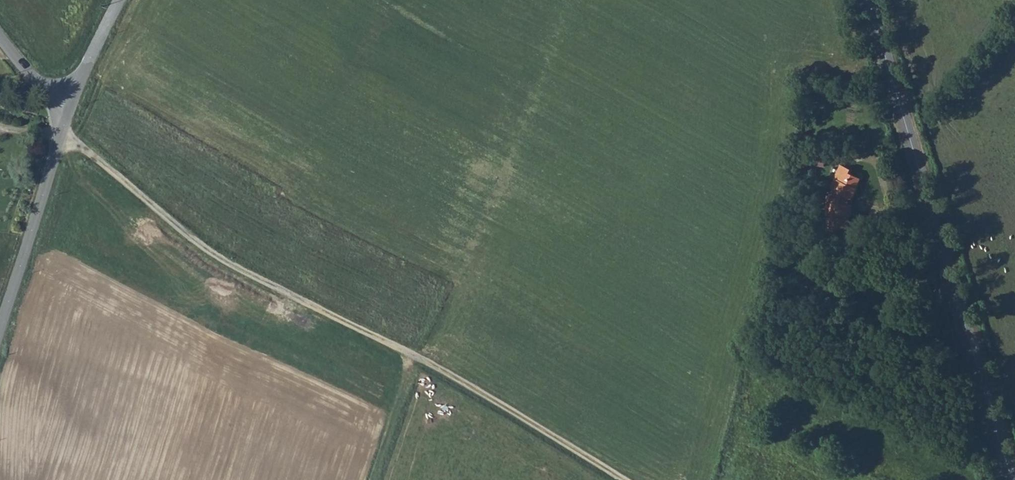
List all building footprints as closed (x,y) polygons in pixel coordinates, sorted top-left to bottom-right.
[(851,173),(853,170),(842,165),(835,178),(836,179),(832,187),(834,189),(831,196),(829,196),(828,216),(830,216),(830,229),(842,229),(842,216),(852,216),(852,205),(853,199),(858,189),(857,188),(862,179),(851,173)]
